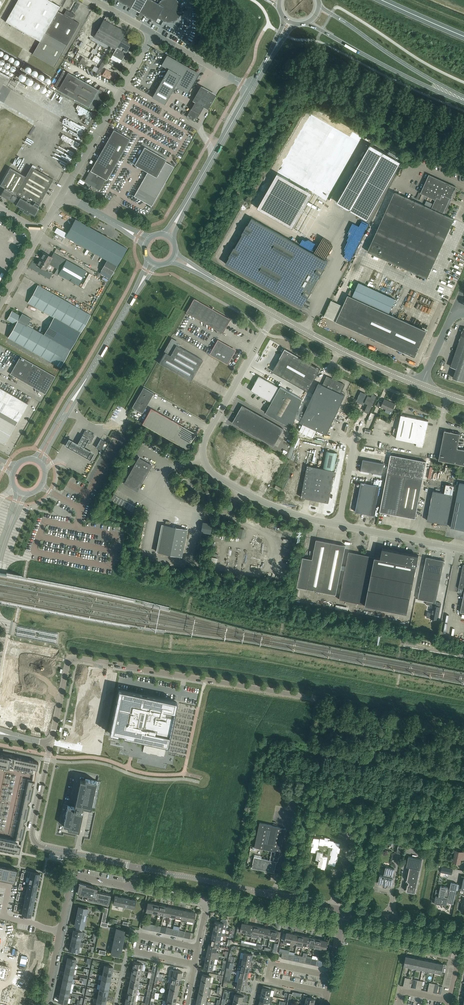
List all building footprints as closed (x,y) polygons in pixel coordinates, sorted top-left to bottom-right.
[(5,21),(40,41),(57,10),(60,6),(51,1),(52,0),(17,0),(5,21)] [(160,1),(158,3),(152,0),(135,0),(131,7),(160,25),(163,21),(165,22),(167,22),(169,22),(172,22),(175,21),(178,19),(180,16),(181,13),(181,10),(181,6),(180,3),(178,1),(177,0),(161,0),(160,1)] [(40,41),(33,54),(54,66),(79,23),(73,19),(75,15),(66,10),(64,14),(57,10),(40,41)] [(112,55),(121,60),(131,42),(123,37),(126,32),(121,29),(117,26),(117,27),(103,19),(93,37),(111,47),(116,49),(112,55)] [(0,33),(0,39),(7,43),(6,44),(11,47),(14,41),(0,33)] [(199,74),(167,56),(162,65),(168,69),(152,97),(165,104),(175,85),(188,93),(199,74)] [(106,69),(103,74),(111,79),(114,73),(106,69)] [(58,90),(93,110),(104,91),(99,88),(98,89),(68,72),(67,74),(62,71),(54,86),(59,88),(58,90)] [(196,105),(194,110),(191,109),(191,108),(191,109),(186,117),(195,122),(205,106),(209,108),(217,95),(203,86),(195,99),(196,105)] [(359,142),(310,115),(277,173),(325,201),(359,142)] [(130,139),(113,129),(90,171),(88,175),(84,181),(89,183),(91,183),(92,184),(95,186),(96,187),(99,189),(105,179),(107,180),(130,139)] [(401,162),(370,144),(337,202),(368,220),(401,162)] [(151,206),(174,167),(165,162),(166,159),(144,147),(134,165),(147,172),(134,196),(151,206)] [(21,207),(20,208),(27,212),(28,210),(34,214),(38,207),(53,179),(31,166),(25,176),(10,167),(0,185),(4,188),(0,195),(21,207)] [(416,202),(394,192),(372,241),(371,240),(366,251),(367,251),(404,268),(427,278),(431,269),(454,219),(450,217),(445,214),(452,199),(451,199),(451,198),(456,187),(429,174),(420,193),(435,200),(431,208),(416,202)] [(328,261),(252,218),(226,264),(302,307),(328,261)] [(75,219),(65,236),(107,260),(101,271),(111,276),(127,248),(75,219)] [(86,271),(54,252),(51,257),(44,253),(37,264),(45,269),(49,263),(61,269),(58,274),(64,277),(78,285),(86,271)] [(38,285),(29,300),(28,303),(54,317),(80,332),(90,315),(38,285)] [(373,294),(370,293),(367,301),(373,303),(379,290),(375,289),(373,294)] [(415,357),(426,331),(347,295),(336,321),(415,357)] [(320,313),(332,317),(338,301),(326,297),(320,313)] [(229,319),(207,307),(194,300),(187,313),(221,332),(229,319)] [(70,349),(27,325),(31,318),(22,313),(20,316),(12,311),(7,320),(16,324),(8,337),(60,367),(70,349)] [(54,317),(44,335),(70,349),(80,332),(54,317)] [(463,382),(463,328),(451,366),(456,368),(453,378),(463,382)] [(191,381),(202,360),(179,346),(180,344),(177,343),(172,340),(165,352),(159,363),(191,381)] [(209,354),(227,364),(235,350),(217,340),(209,354)] [(320,369),(292,353),(285,349),(283,353),(272,371),(307,391),(320,369)] [(45,394),(54,378),(55,376),(20,356),(10,374),(45,394)] [(259,376),(251,390),(271,402),(265,413),(292,427),(302,399),(280,386),(280,387),(259,376)] [(344,384),(327,376),(323,385),(318,383),(308,405),(307,405),(306,406),(307,407),(300,422),(326,435),(345,395),(340,393),(344,384)] [(143,387),(135,402),(132,407),(142,413),(154,393),(143,387)] [(15,425),(28,404),(0,388),(0,417),(15,425)] [(364,411),(369,413),(377,396),(372,394),(371,396),(368,395),(360,391),(356,401),(364,405),(365,403),(367,404),(364,411)] [(380,406),(381,407),(392,411),(395,404),(384,399),(383,402),(379,400),(376,406),(379,407),(380,406)] [(232,423),(274,446),(283,429),(242,405),(232,423)] [(151,408),(142,424),(186,449),(195,433),(151,408)] [(428,421),(401,415),(396,438),(423,444),(428,421)] [(5,444),(15,425),(0,417),(0,442),(5,444)] [(299,431),(313,437),(316,430),(303,424),(299,431)] [(85,430),(81,436),(91,442),(95,436),(85,430)] [(457,448),(459,438),(459,439),(461,433),(452,430),(452,432),(444,430),(438,460),(460,464),(458,477),(463,479),(463,449),(457,448)] [(90,439),(83,435),(78,444),(69,439),(65,446),(91,460),(95,453),(85,448),(90,439)] [(96,447),(96,448),(98,449),(100,450),(105,442),(103,440),(101,439),(96,447)] [(380,512),(383,512),(415,518),(426,461),(391,455),(380,512)] [(152,465),(138,457),(123,483),(137,491),(152,465)] [(381,474),(383,463),(363,459),(360,470),(381,474)] [(335,471),(312,466),(307,465),(301,497),(328,503),(335,471)] [(370,514),(371,506),(376,485),(361,482),(355,511),(364,513),(370,514)] [(463,530),(463,484),(459,483),(451,527),(463,530)] [(447,524),(453,494),(433,491),(427,520),(447,524)] [(135,506),(114,494),(111,500),(132,512),(135,506)] [(158,552),(182,557),(187,529),(163,524),(158,552)] [(311,564),(306,588),(336,594),(345,545),(316,539),(311,564)] [(375,557),(365,605),(407,613),(419,555),(382,548),(380,558),(375,557)] [(365,605),(375,557),(349,551),(339,599),(365,605)] [(444,560),(426,557),(418,599),(427,601),(427,600),(436,602),(444,560)] [(311,564),(302,562),(297,587),(306,588),(311,564)] [(441,603),(436,602),(427,600),(427,601),(426,604),(432,606),(431,613),(428,612),(427,617),(438,619),(441,603)] [(0,704),(0,709),(11,712),(11,710),(14,711),(17,711),(17,712),(25,713),(24,714),(46,718),(47,719),(53,685),(43,683),(42,691),(42,692),(41,692),(40,697),(40,699),(40,698),(40,699),(39,699),(36,699),(30,697),(30,698),(29,697),(23,696),(22,696),(22,693),(22,691),(23,691),(23,690),(22,690),(23,688),(24,682),(24,681),(26,675),(25,675),(26,674),(27,668),(27,667),(28,661),(57,667),(60,652),(23,645),(23,648),(11,645),(0,704)] [(110,733),(132,738),(132,736),(138,737),(138,739),(167,745),(177,702),(119,690),(110,733)] [(143,752),(165,757),(166,748),(144,744),(143,752)] [(32,771),(33,768),(37,769),(38,762),(0,754),(0,764),(32,771)] [(79,831),(84,806),(91,808),(96,781),(90,779),(85,778),(85,780),(80,779),(74,807),(67,805),(63,825),(68,826),(67,829),(79,831)] [(28,780),(16,839),(22,840),(25,825),(24,825),(25,820),(26,821),(29,805),(28,805),(29,801),(30,802),(33,786),(32,786),(33,782),(34,782),(28,780)] [(252,866),(252,868),(274,873),(277,862),(279,862),(286,828),(260,823),(254,847),(272,850),(270,860),(262,859),(263,856),(255,854),(252,865),(252,864),(252,866)] [(313,842),(312,842),(311,846),(312,847),(311,851),(317,852),(316,859),(319,859),(318,865),(322,866),(321,867),(325,868),(326,863),(335,865),(336,861),(337,861),(338,856),(337,856),(337,852),(339,852),(340,848),(338,847),(339,843),(333,842),(334,840),(329,840),(330,838),(325,837),(325,839),(320,838),(320,839),(314,838),(313,842)] [(19,852),(20,846),(17,845),(17,841),(0,838),(0,848),(19,852)] [(456,850),(453,862),(460,863),(461,857),(463,858),(463,852),(456,850)] [(405,866),(410,867),(407,878),(407,880),(408,882),(409,882),(408,884),(406,891),(415,893),(422,859),(407,856),(405,866)] [(1,879),(1,878),(4,878),(4,880),(5,880),(5,879),(8,879),(8,880),(11,881),(11,880),(14,881),(14,882),(15,882),(17,869),(0,865),(0,879),(1,879)] [(378,882),(383,883),(383,885),(382,886),(385,886),(387,886),(387,884),(392,885),(394,878),(392,877),(392,876),(393,876),(394,868),(386,867),(384,874),(385,875),(384,876),(380,875),(378,882)] [(28,871),(27,877),(39,879),(40,874),(28,871)] [(447,904),(447,903),(453,904),(457,884),(451,882),(450,889),(447,888),(447,887),(440,886),(438,896),(436,895),(434,903),(442,904),(447,904)] [(87,899),(107,903),(109,904),(111,894),(96,891),(97,888),(79,883),(77,891),(79,892),(79,894),(88,895),(87,899)] [(136,900),(114,895),(113,904),(134,908),(136,900)] [(75,925),(83,927),(88,908),(79,906),(75,925)] [(189,911),(183,910),(181,919),(181,921),(187,922),(187,920),(189,911)] [(214,927),(223,929),(224,924),(226,925),(227,924),(228,921),(227,919),(224,919),(222,920),(221,922),(215,921),(214,927)] [(246,933),(248,924),(242,923),(242,924),(238,923),(236,932),(241,933),(241,931),(246,933)] [(254,925),(248,924),(246,933),(246,936),(252,937),(252,934),(254,925)] [(117,928),(111,953),(119,954),(119,951),(120,951),(124,934),(123,933),(124,929),(117,928)] [(285,940),(283,940),(283,943),(286,944),(287,941),(291,942),(293,933),(287,932),(285,940)] [(410,967),(412,957),(406,956),(404,965),(410,967)] [(412,957),(410,967),(416,968),(418,959),(412,957)] [(251,960),(243,959),(243,958),(240,958),(239,964),(250,966),(251,960)] [(418,959),(416,968),(422,969),(424,960),(418,959)] [(424,960),(422,969),(429,971),(431,961),(424,960)] [(132,968),(141,970),(142,963),(143,964),(143,963),(137,962),(133,961),(134,962),(132,968)] [(431,961),(429,971),(435,972),(437,963),(431,961)] [(437,963),(435,972),(441,973),(443,964),(437,963)] [(240,970),(249,972),(250,966),(239,964),(238,964),(237,970),(240,970)] [(0,978),(0,976),(6,978),(8,968),(0,966),(0,978)] [(131,974),(140,976),(141,970),(132,968),(131,974)] [(172,976),(180,978),(182,972),(170,969),(169,976),(172,976)] [(140,976),(131,974),(130,980),(138,982),(140,976)] [(201,980),(210,982),(211,976),(202,974),(203,974),(201,980)] [(141,983),(138,982),(130,980),(128,986),(137,988),(140,989),(141,983)] [(169,989),(178,990),(179,984),(171,982),(169,982),(167,988),(169,989)] [(209,988),(200,986),(199,992),(207,994),(210,995),(212,989),(208,988),(209,988)] [(261,994),(270,996),(271,990),(262,988),(263,988),(261,994)] [(169,989),(168,995),(176,997),(178,990),(169,989)] [(199,992),(197,999),(206,1001),(207,994),(199,992)] [(138,995),(136,994),(127,993),(126,999),(134,1001),(137,1001),(138,995)] [(165,1001),(167,1001),(175,1003),(176,997),(168,995),(166,994),(165,1001)] [(234,1000),(242,1002),(244,996),(236,994),(235,994),(234,1000)] [(314,1004),(315,999),(306,997),(305,1003),(314,1004)]
